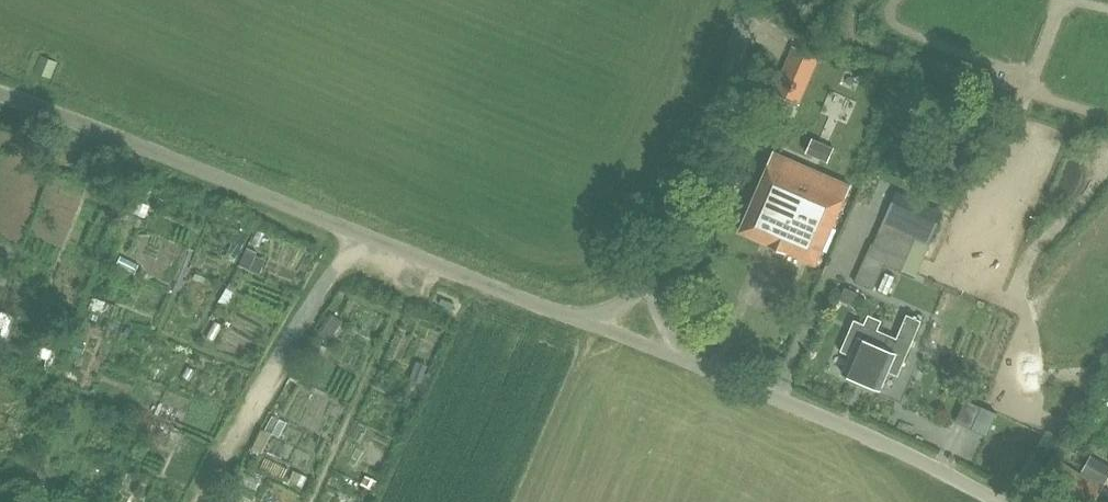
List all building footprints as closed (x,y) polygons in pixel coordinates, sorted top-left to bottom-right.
[(57,62),(40,55),(33,71),(49,79),(57,62)] [(781,72),(772,92),(800,104),(809,84),(781,72)] [(750,122),(769,130),(776,115),(757,106),(750,122)] [(813,138),(806,153),(828,161),(833,146),(813,138)] [(740,230),(816,263),(850,184),(774,151),(740,230)] [(896,192),(883,221),(931,242),(932,239),(938,225),(943,212),(914,200),(896,192)] [(872,243),(855,281),(873,288),(885,263),(900,271),(901,269),(906,258),(872,243)] [(246,253),(240,267),(251,271),(257,257),(246,253)] [(886,272),(879,290),(887,294),(894,276),(886,272)] [(878,328),(882,319),(868,313),(864,322),(854,317),(840,350),(851,355),(843,372),(881,388),(889,371),(898,375),(922,319),(906,312),(896,336),(878,328)] [(982,406),(972,429),(987,435),(997,412),(982,406)] [(1050,501),(1093,501),(1103,486),(1055,456),(1033,491),(1050,501)] [(1083,469),(1104,482),(1107,475),(1107,466),(1091,456),(1083,469)] [(260,479),(246,473),(242,483),(256,488),(260,479)]
